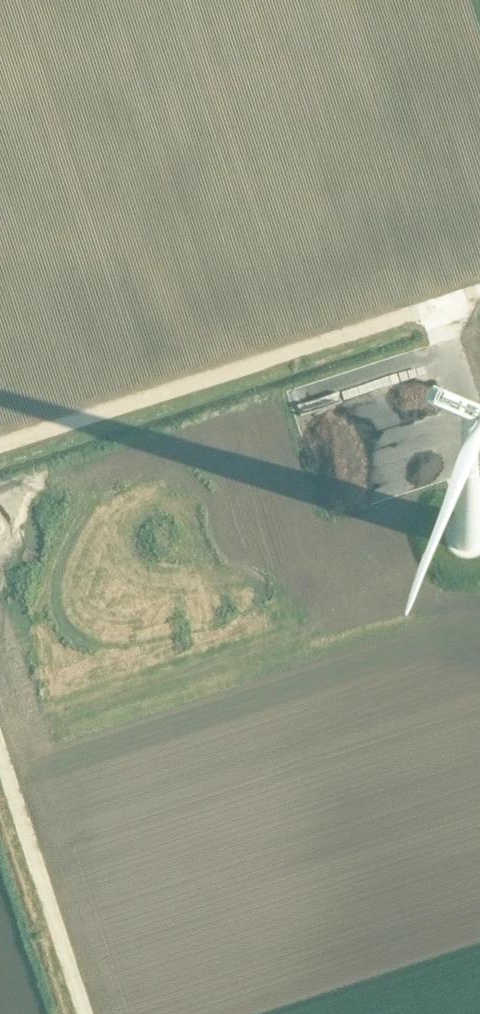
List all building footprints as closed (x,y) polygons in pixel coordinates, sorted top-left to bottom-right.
[(450,534),(450,536),(451,538),(451,541),(452,543),(454,545),(455,546),(457,548),(458,549),(460,550),(463,551),(465,552),(467,552),(469,552),(472,552),(474,551),(476,550),(478,549),(479,548),(479,547),(479,520),(478,519),(476,518),(474,517),(472,516),(469,516),(467,516),(465,516),(463,517),(460,518),(458,519),(457,520),(455,522),(454,523),(452,525),(451,527),(451,529),(450,532),(450,534)]
